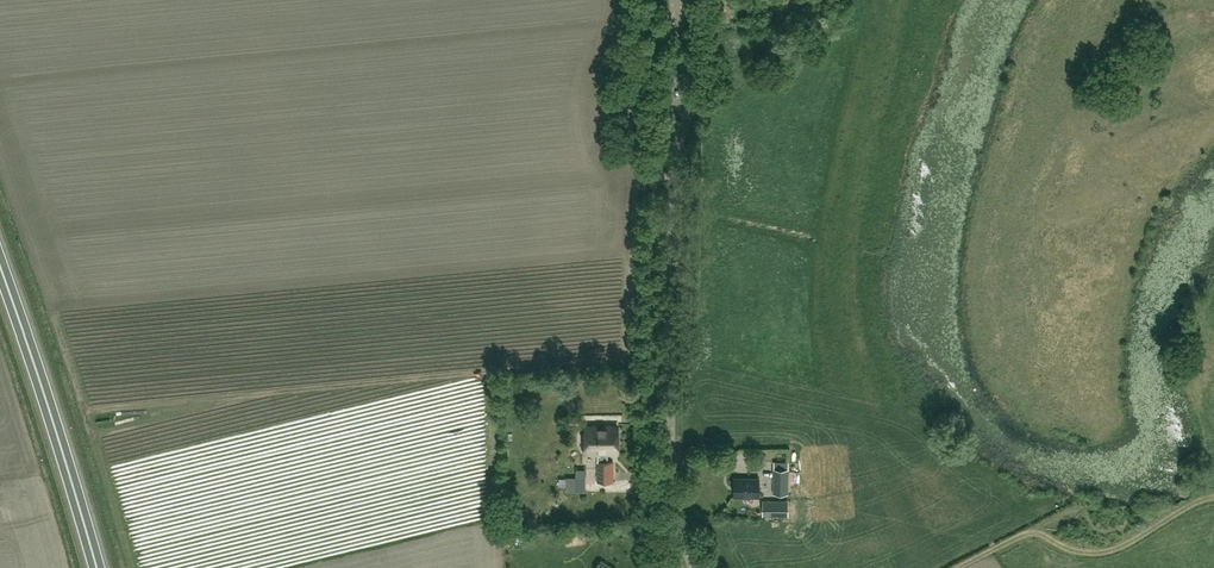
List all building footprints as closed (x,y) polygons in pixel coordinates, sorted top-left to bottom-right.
[(618,452),(619,426),(586,426),(586,452),(599,452),(598,482),(614,482),(614,461),(607,461),(608,452),(618,452)] [(789,493),(790,468),(774,468),(774,493),(789,493)] [(760,496),(760,478),(735,477),(735,496),(760,496)] [(781,516),(781,500),(763,500),(763,516),(781,516)] [(515,525),(528,524),(528,508),(514,508),(515,525)]
